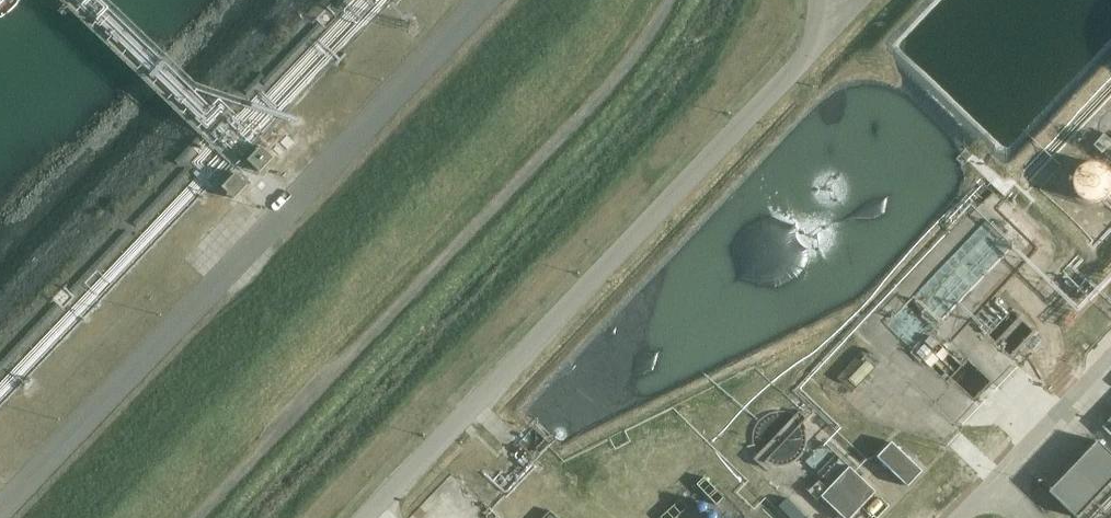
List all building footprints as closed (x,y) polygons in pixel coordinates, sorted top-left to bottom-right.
[(247,160),(259,172),(273,158),(260,146),(247,160)] [(1106,189),(1107,183),(1106,177),(1102,172),(1097,168),(1091,166),(1086,167),(1079,171),(1075,176),(1074,183),(1075,189),(1079,194),(1084,198),(1090,200),(1096,199),(1102,195),(1106,189)] [(221,187),(234,199),(247,185),(235,173),(221,187)] [(878,313),(898,340),(921,322),(900,296),(878,313)] [(950,316),(935,343),(994,375),(1009,348),(950,316)] [(850,377),(865,358),(851,347),(836,366),(850,377)] [(786,438),(788,431),(787,425),(784,420),(778,416),(772,415),(767,415),(761,419),(756,425),(755,431),(756,437),(759,442),(765,447),(770,448),(777,447),(782,444),(786,438)] [(1097,441),(1049,491),(1077,517),(1110,482),(1110,454),(1097,441)] [(877,456),(908,486),(922,471),(891,442),(877,456)] [(849,467),(847,469),(820,496),(843,517),(850,517),(875,492),(849,467)]
